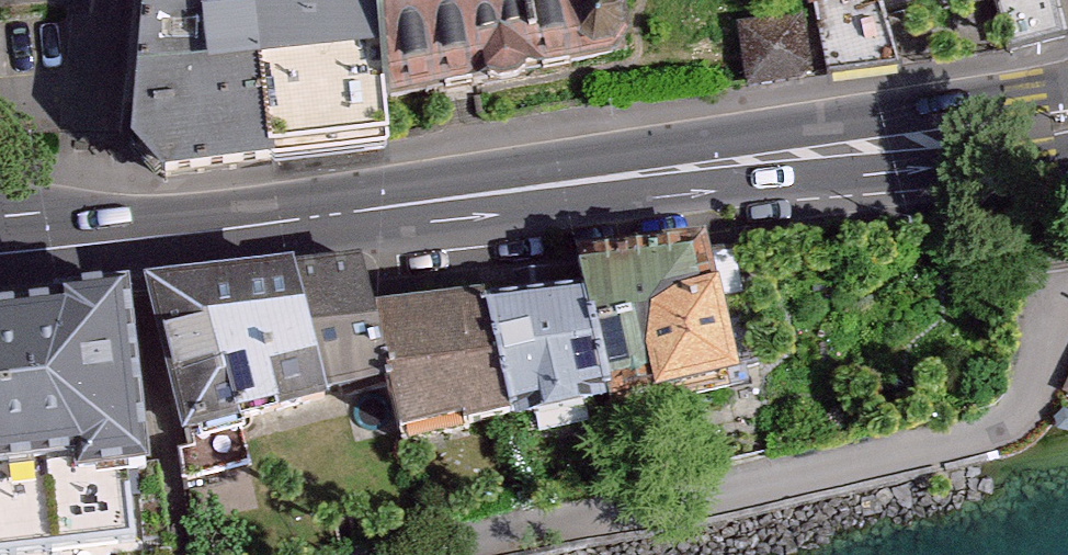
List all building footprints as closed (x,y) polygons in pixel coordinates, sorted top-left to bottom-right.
[(138,138),(145,162),(162,179),(271,166),(275,0),(152,0),(138,138)] [(271,166),(388,146),(388,102),(387,0),(275,0),(271,166)] [(388,102),(633,58),(628,0),(387,0),(388,102)] [(855,15),(898,0),(852,0),(855,15)] [(803,15),(740,21),(747,81),(809,75),(803,15)] [(710,246),(582,262),(587,301),(600,409),(728,393),(710,246)] [(362,250),(166,286),(195,442),(390,407),(375,318),(362,250)] [(0,306),(0,485),(133,474),(145,472),(130,294),(0,306)] [(475,301),(375,318),(390,407),(396,444),(509,425),(491,312),(477,314),(475,301)] [(587,301),(491,312),(505,419),(600,409),(587,301)] [(0,485),(0,554),(48,554),(139,548),(133,474),(0,485)]
